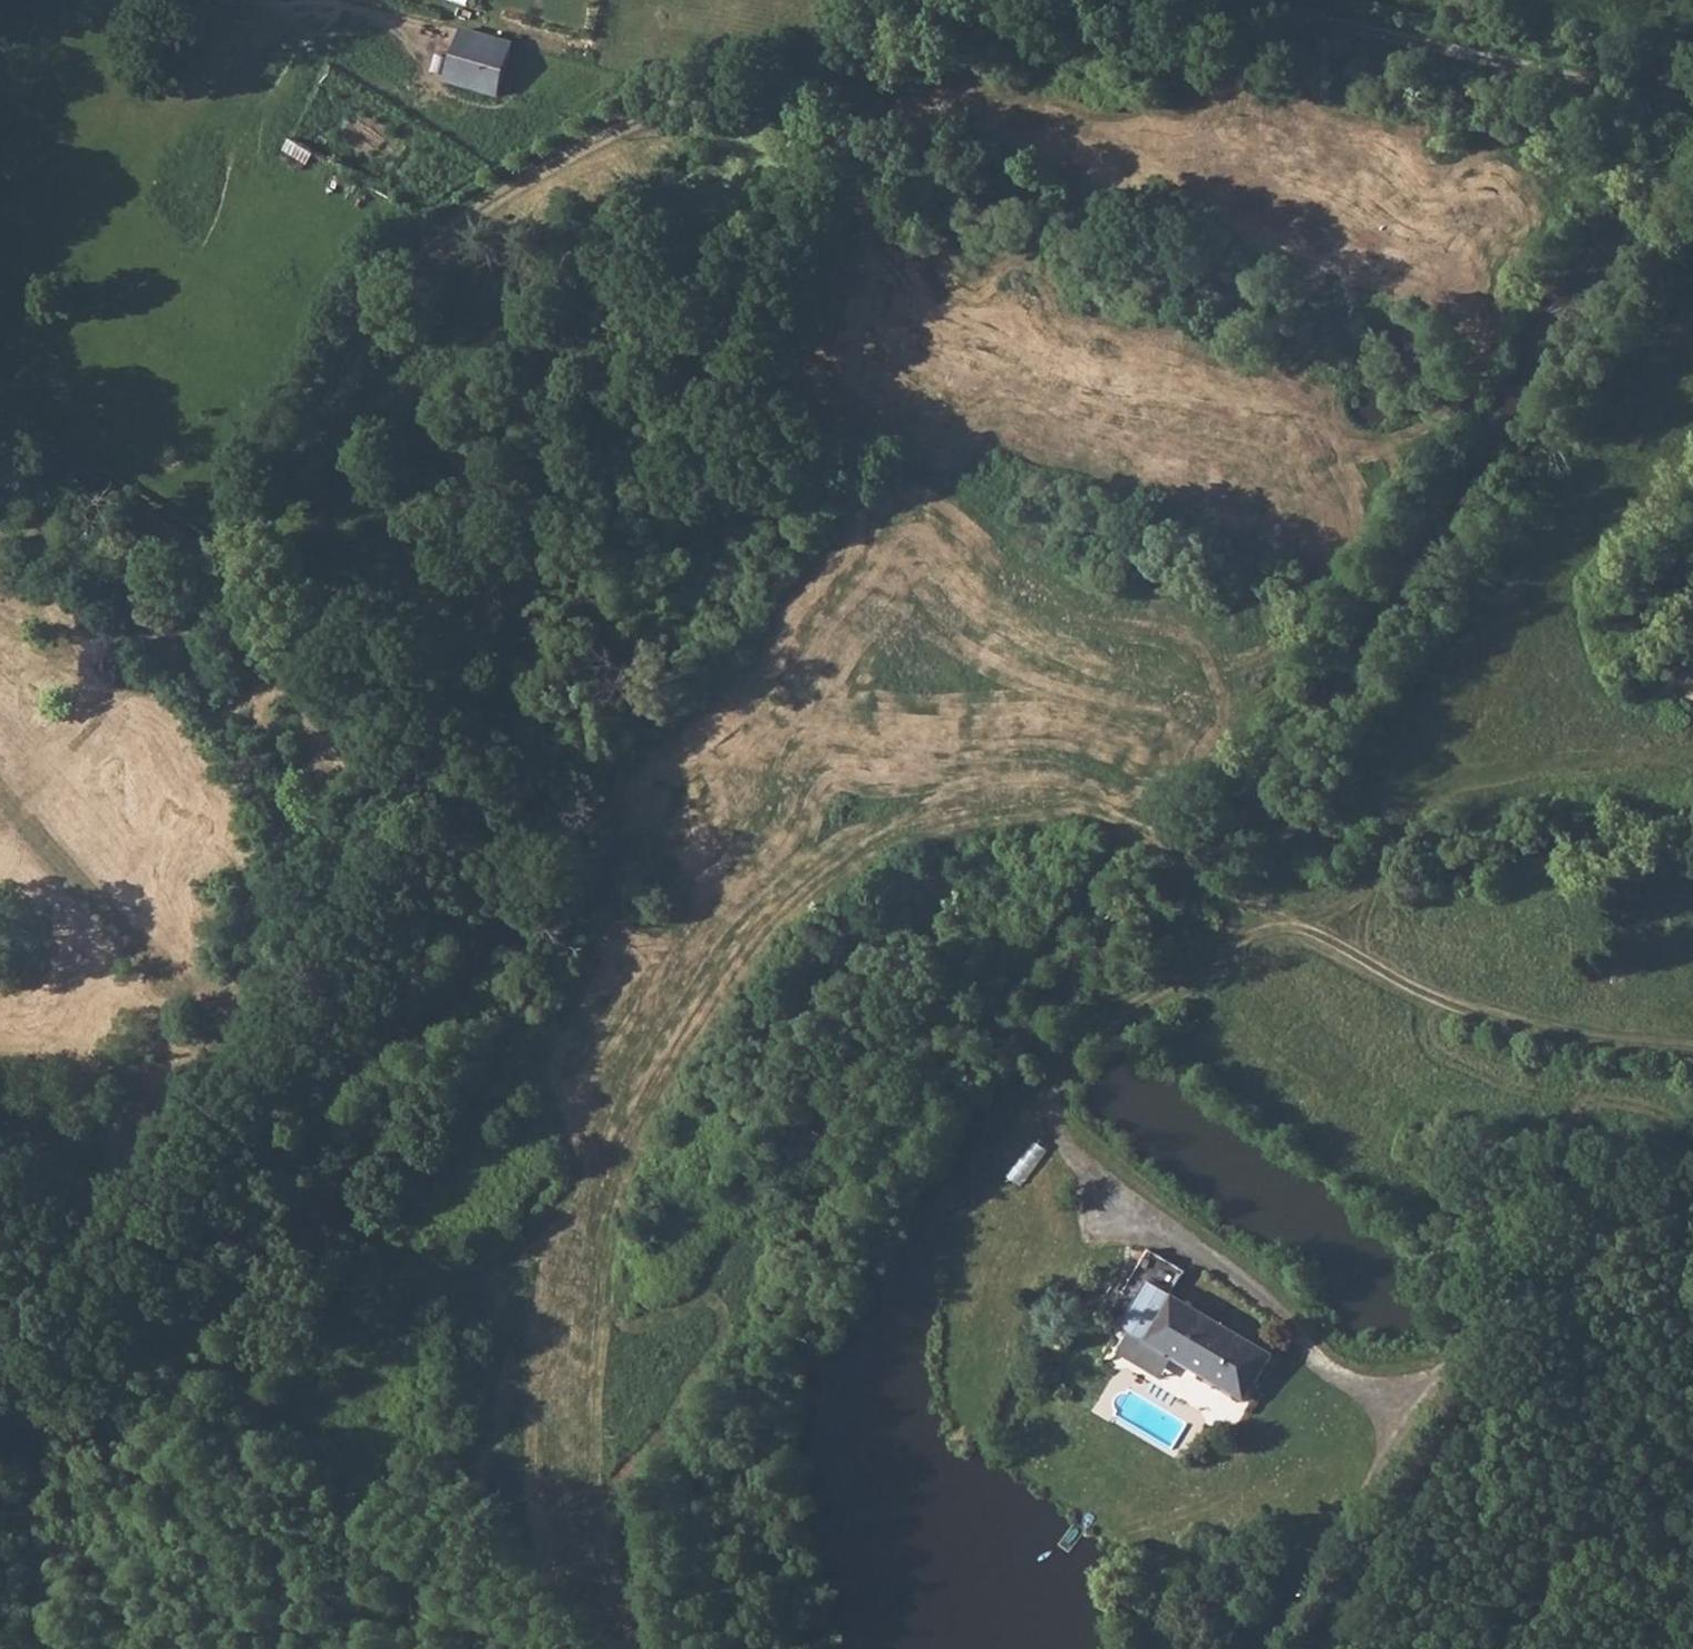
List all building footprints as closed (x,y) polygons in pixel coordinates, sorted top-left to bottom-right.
[(496,97),(514,45),(459,30),(442,85),(496,97)] [(261,135),(257,143),(280,157),(287,149),(261,135)] [(1270,1351),(1150,1282),(1124,1326),(1244,1395),(1270,1351)]
